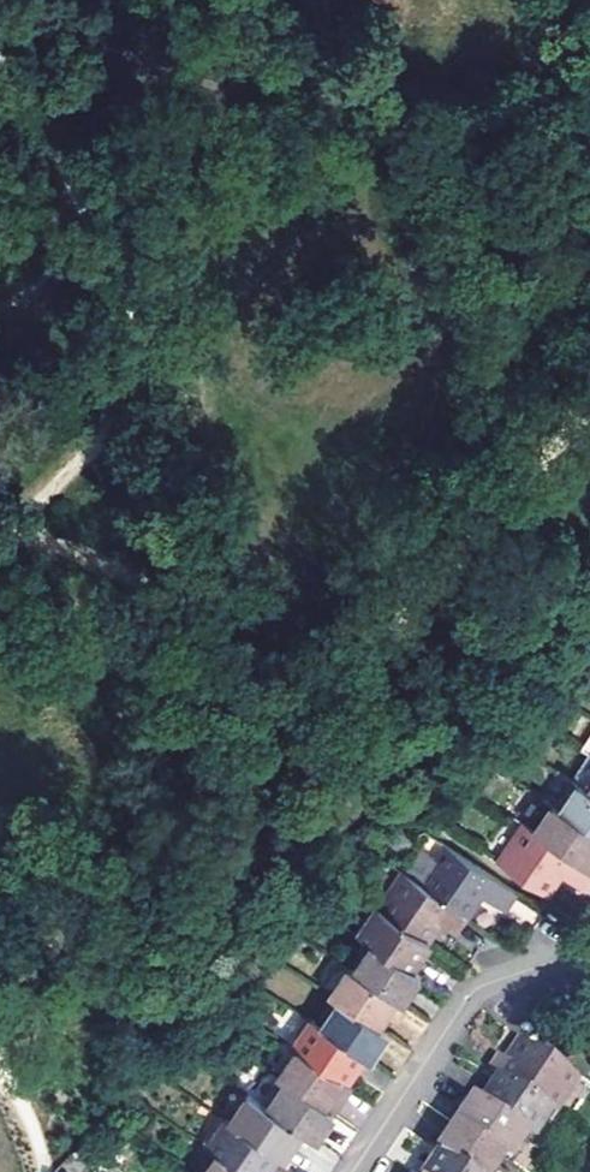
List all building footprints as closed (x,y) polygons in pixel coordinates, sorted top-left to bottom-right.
[(564,783),(570,786),(572,788),(589,763),(589,762),(585,759),(582,757),(564,783)] [(589,800),(589,763),(572,788),(589,800)] [(564,783),(545,809),(547,810),(552,814),(570,786),(564,783)] [(552,814),(589,838),(589,800),(572,788),(570,786),(552,814)] [(585,874),(589,867),(589,858),(587,856),(589,851),(589,838),(552,814),(547,810),(529,837),(585,874)] [(585,874),(529,837),(520,831),(495,869),(545,902),(554,888),(558,883),(578,897),(589,879),(589,877),(585,874)] [(503,916),(516,898),(444,849),(420,888),(467,919),(470,921),(482,903),(503,916)] [(467,919),(420,888),(401,876),(376,914),(424,946),(428,948),(439,932),(442,927),(456,935),(467,919)] [(369,947),(413,976),(421,965),(415,960),(418,955),(424,946),(376,914),(358,940),(361,942),(369,947)] [(369,947),(361,942),(343,970),(351,975),(369,947)] [(415,960),(421,965),(431,950),(428,948),(424,946),(418,955),(415,960)] [(418,979),(413,976),(369,947),(351,975),(400,1007),(405,998),(418,979)] [(337,966),(320,993),(326,996),(343,970),(337,966)] [(400,1007),(351,975),(343,970),(326,996),(332,1000),(376,1030),(382,1021),(385,1016),(391,1020),(400,1007)] [(332,1000),(326,996),(308,1024),(310,1024),(315,1028),(332,1000)] [(332,1000),(315,1028),(363,1060),(365,1061),(374,1047),(367,1042),(373,1034),(376,1030),(332,1000)] [(382,1021),(376,1030),(382,1034),(391,1020),(385,1016),(382,1021)] [(292,1051),(339,1083),(346,1074),(349,1069),(355,1073),(363,1060),(315,1028),(310,1024),(292,1051)] [(510,1034),(502,1029),(491,1046),(498,1051),(501,1046),(510,1034)] [(367,1042),(374,1047),(382,1034),(376,1030),(373,1034),(367,1042)] [(486,1070),(493,1074),(540,1105),(544,1108),(569,1072),(558,1066),(510,1034),(501,1046),(498,1051),(491,1046),(479,1065),(486,1070)] [(286,1047),(268,1076),(273,1079),(292,1051),(286,1047)] [(292,1051),(273,1079),(328,1115),(337,1102),(329,1098),(333,1093),(339,1083),(292,1051)] [(346,1074),(339,1083),(346,1087),(355,1073),(349,1069),(346,1074)] [(493,1074),(486,1070),(477,1082),(484,1086),(487,1082),(493,1074)] [(265,1074),(248,1099),(255,1104),(273,1079),(268,1076),(265,1074)] [(471,1098),(518,1129),(522,1131),(540,1105),(493,1074),(487,1082),(484,1086),(477,1082),(467,1096),(471,1098)] [(328,1115),(273,1079),(255,1104),(296,1131),(306,1138),(314,1143),(324,1129),(331,1117),(328,1115)] [(329,1098),(337,1102),(346,1087),(339,1083),(333,1093),(329,1098)] [(467,1096),(463,1093),(453,1108),(461,1113),(464,1108),(471,1098),(467,1096)] [(453,1108),(445,1120),(495,1153),(500,1157),(518,1129),(471,1098),(464,1108),(461,1113),(453,1108)] [(255,1104),(236,1132),(277,1158),(282,1162),(287,1165),(294,1156),(284,1149),(288,1143),(296,1131),(255,1104)] [(437,1132),(454,1144),(451,1149),(444,1159),(464,1171),(483,1171),(495,1153),(445,1120),(437,1132)] [(223,1123),(205,1150),(212,1154),(230,1127),(223,1123)] [(238,1171),(268,1171),(271,1167),(277,1158),(236,1132),(230,1127),(212,1154),(213,1155),(219,1160),(238,1171)] [(518,1129),(500,1157),(508,1162),(526,1134),(522,1131),(518,1129)] [(284,1149),(294,1156),(306,1138),(296,1131),(288,1143),(284,1149)] [(454,1144),(437,1132),(427,1148),(429,1149),(437,1154),(444,1159),(451,1149),(454,1144)] [(429,1149),(418,1165),(427,1170),(432,1161),(437,1154),(429,1149)] [(495,1153),(483,1171),(502,1171),(508,1162),(500,1157),(495,1153)] [(444,1159),(437,1154),(432,1161),(427,1170),(418,1165),(413,1171),(464,1171),(444,1159)] [(213,1155),(203,1171),(212,1171),(219,1160),(213,1155)] [(282,1162),(277,1158),(271,1167),(268,1171),(276,1171),(282,1162)] [(219,1160),(212,1171),(238,1171),(219,1160)]
